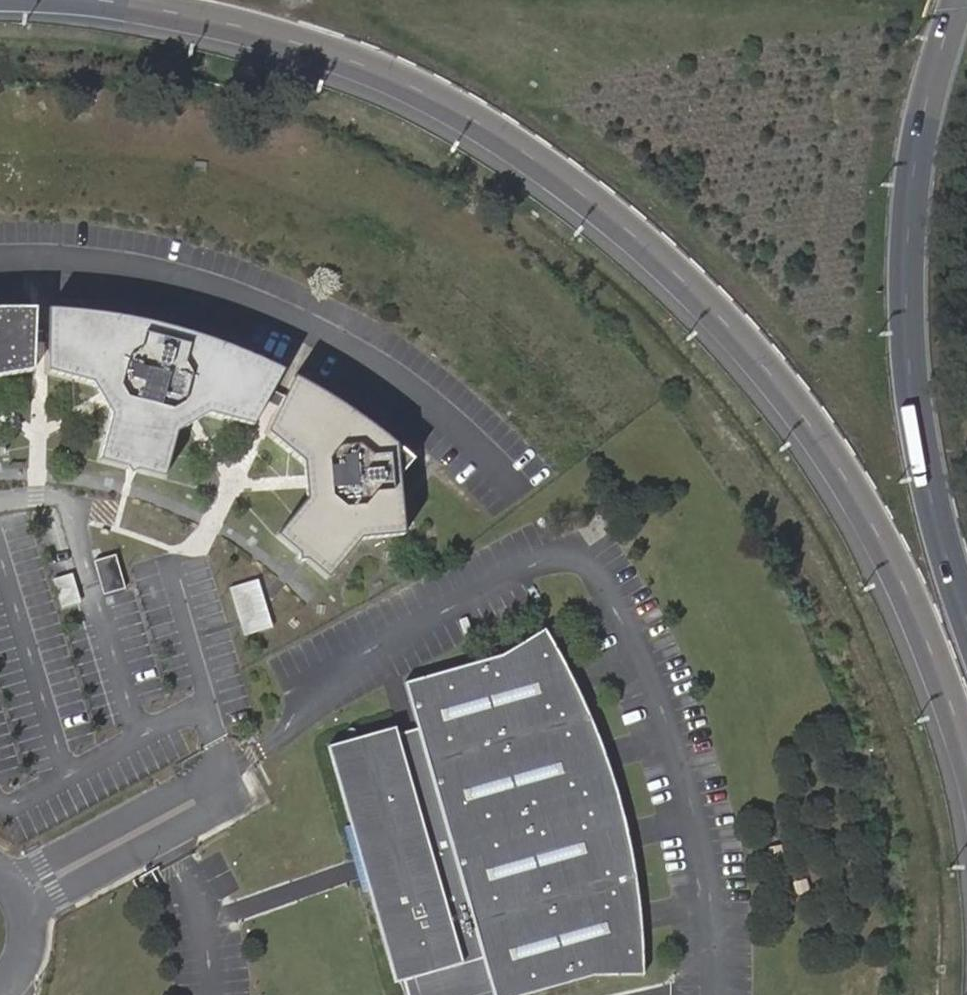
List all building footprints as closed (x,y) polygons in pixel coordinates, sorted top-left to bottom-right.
[(38,377),(37,348),(37,335),(37,311),(0,313),(0,382),(38,377)] [(115,410),(113,418),(101,463),(127,469),(133,477),(140,473),(166,479),(177,436),(210,416),(252,428),(283,373),(247,356),(209,342),(164,329),(125,320),(90,315),(67,313),(50,312),(50,335),(49,348),(49,374),(92,385),(99,387),(115,410)] [(49,348),(50,335),(37,335),(37,348),(49,348)] [(267,436),(302,465),(307,470),(310,496),(304,504),(276,537),(298,555),(298,563),(307,563),(328,581),(361,541),(403,537),(398,479),(412,462),(407,456),(394,445),(388,441),(380,434),(357,417),(329,398),(295,380),(267,436)] [(92,385),(113,418),(115,410),(99,387),(92,385)] [(307,470),(302,465),(304,504),(310,496),(307,470)] [(127,591),(117,557),(95,564),(106,598),(127,591)] [(232,582),(243,631),(272,624),(261,575),(232,582)] [(329,741),(361,855),(368,853),(373,871),(366,873),(396,977),(484,953),(495,994),(509,994),(594,971),(643,972),(642,929),(635,931),(628,904),(635,902),(626,847),(612,851),(605,824),(620,820),(613,793),(605,767),(590,771),(583,745),(596,741),(576,689),(569,691),(561,664),(568,662),(558,644),(547,625),(505,651),(407,678),(422,733),(401,739),(397,723),(329,741)] [(484,953),(396,977),(401,994),(495,994),(484,953)]
